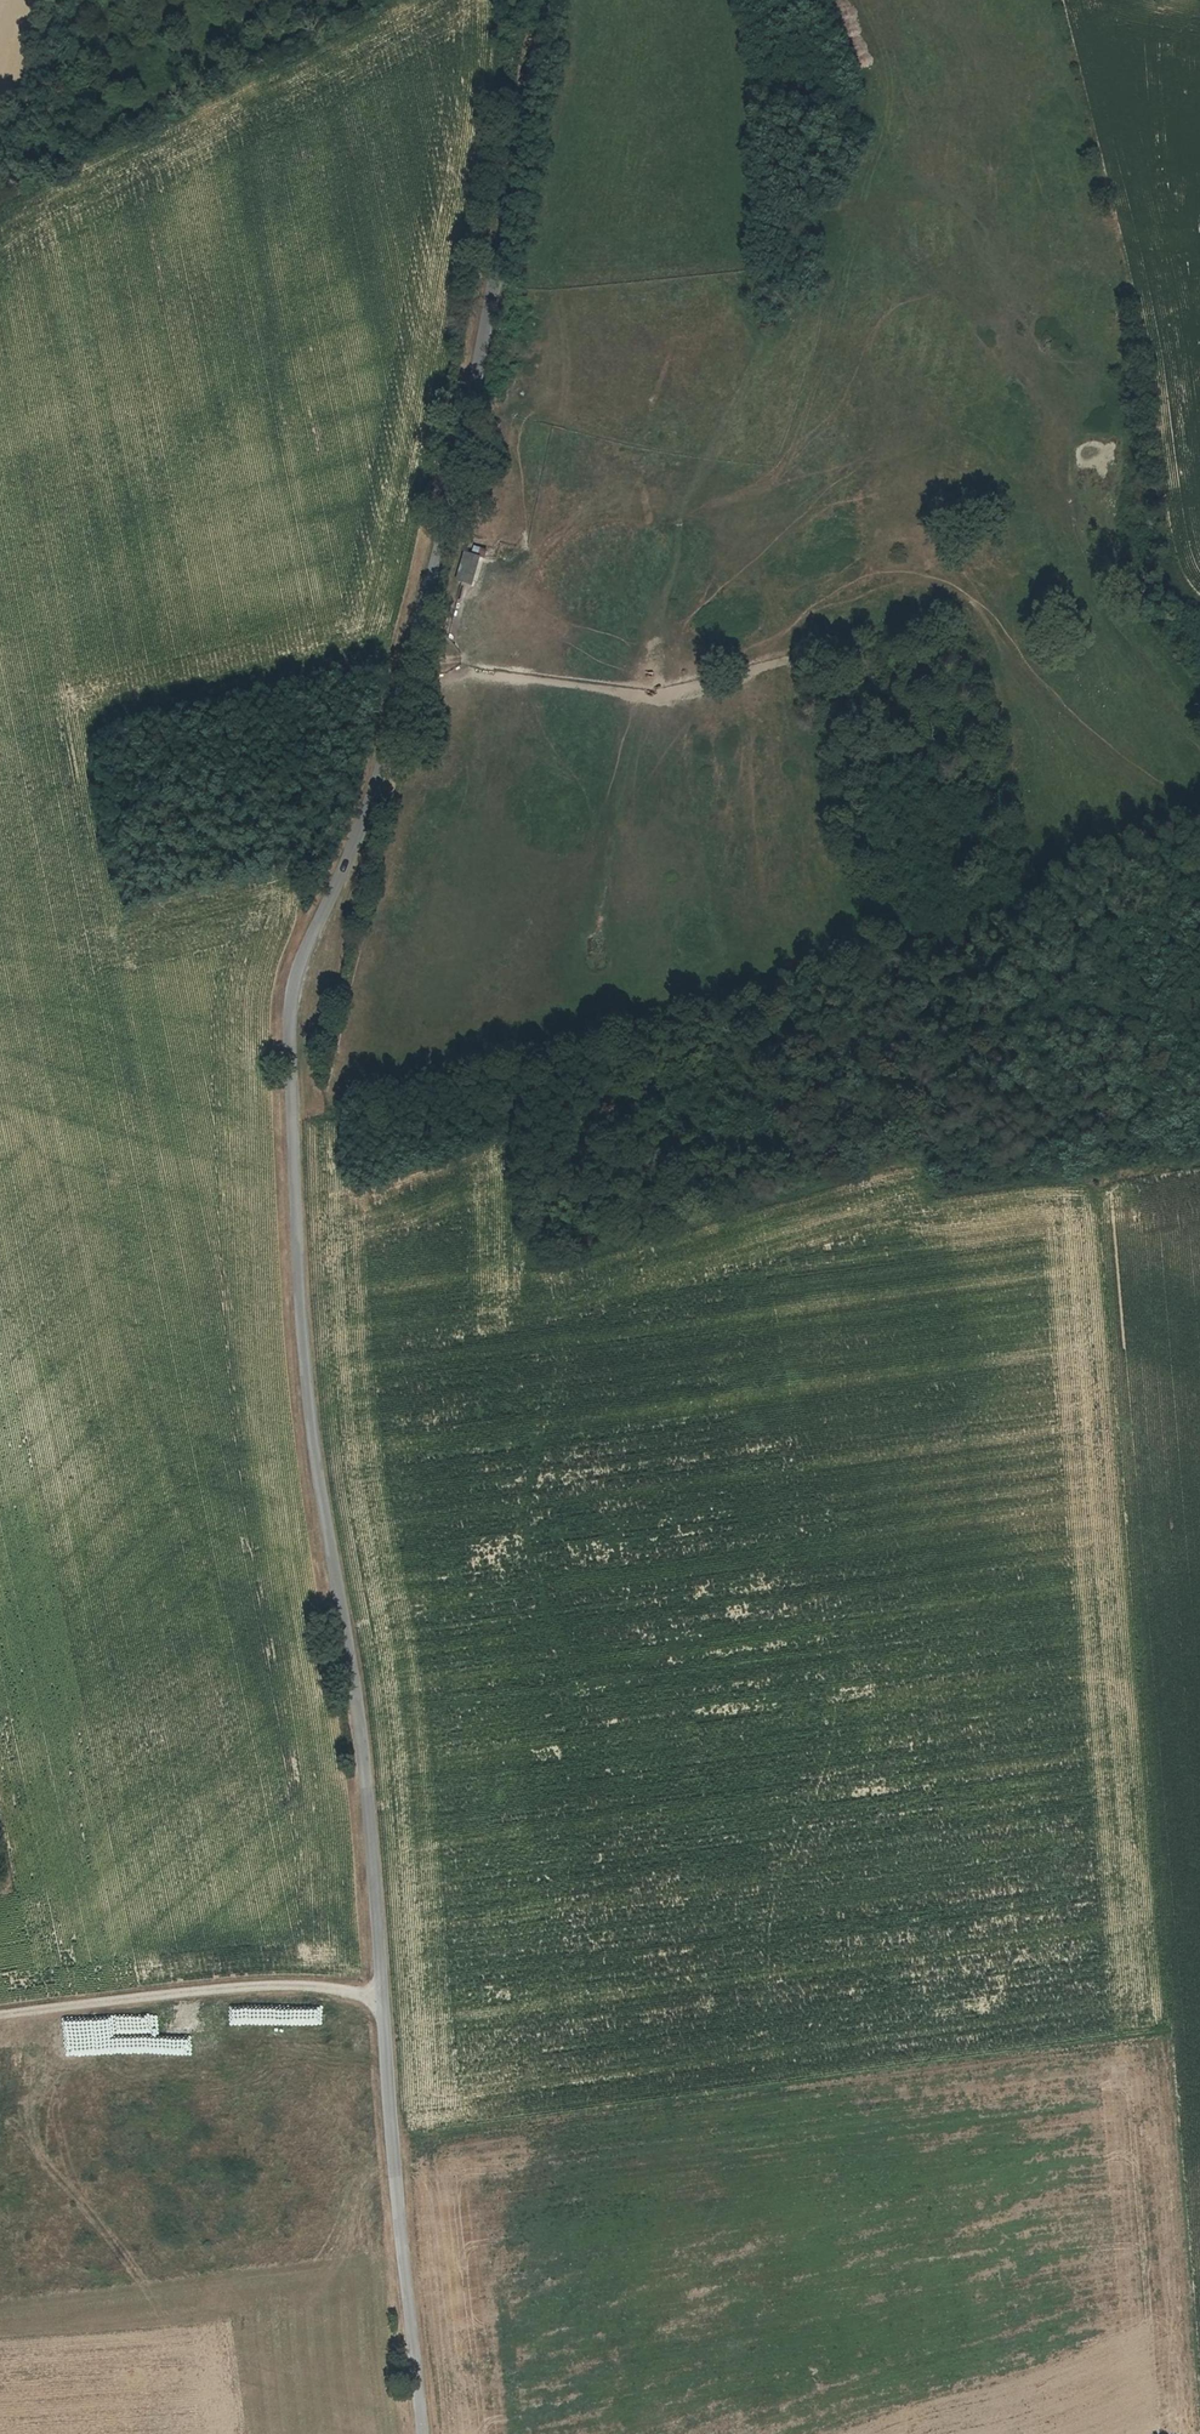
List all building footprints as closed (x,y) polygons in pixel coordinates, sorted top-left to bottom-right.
[(473,585),(481,558),(466,553),(458,581),(473,585)]
